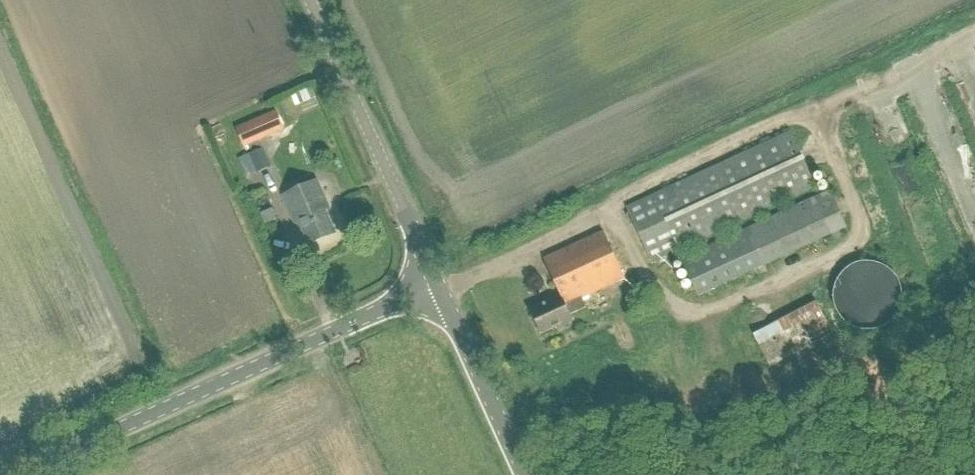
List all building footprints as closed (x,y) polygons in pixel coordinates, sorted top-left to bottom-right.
[(293,92),(300,106),(310,101),(303,87),(293,92)] [(272,167),(261,142),(285,131),(276,111),(237,128),(246,148),(247,148),(250,154),(238,159),(247,178),(272,167)] [(790,129),(647,196),(628,205),(653,257),(815,181),(790,129)] [(339,232),(328,210),(333,207),(320,179),(284,197),(297,225),(302,223),(312,245),(339,232)] [(697,295),(846,227),(829,190),(680,259),(697,295)] [(273,210),(261,215),(266,227),(278,221),(273,210)] [(540,334),(555,326),(556,328),(573,320),(570,313),(586,305),(583,298),(623,279),(600,232),(543,259),(561,296),(529,311),(540,334)] [(901,290),(898,279),(895,275),(891,271),(886,267),(874,263),(867,262),(857,263),(850,266),(845,269),(841,274),(836,280),(834,286),(833,293),(833,301),(834,308),(837,315),(841,320),(846,324),(850,326),(857,329),(863,330),(870,331),(876,329),(883,326),(888,323),(892,320),(896,315),(899,312),(900,308),(901,303),(901,297),(901,290)] [(817,300),(755,333),(771,365),(834,332),(817,300)]
